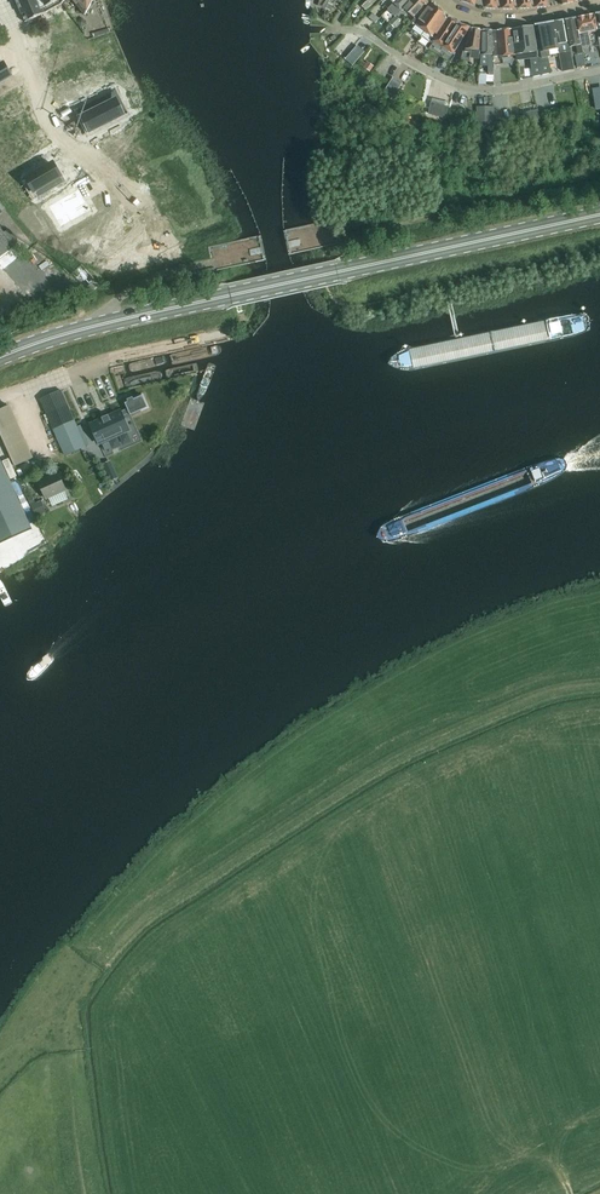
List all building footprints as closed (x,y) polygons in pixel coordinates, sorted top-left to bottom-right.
[(25,23),(44,14),(38,0),(15,0),(25,23)] [(62,3),(65,0),(38,0),(44,14),(45,14),(44,13),(62,4),(62,3)] [(85,16),(92,0),(73,0),(85,16)] [(377,2),(375,0),(369,0),(361,9),(365,14),(377,2)] [(382,16),(390,23),(411,0),(396,0),(393,3),(388,9),(382,16)] [(390,23),(394,27),(404,17),(408,12),(414,18),(430,0),(411,0),(390,23)] [(480,5),(484,7),(484,8),(497,9),(497,7),(501,7),(501,9),(502,9),(502,0),(482,0),(480,5)] [(502,9),(514,9),(514,7),(518,7),(518,9),(519,9),(518,0),(502,0),(502,9)] [(519,9),(531,8),(531,6),(535,6),(535,8),(536,8),(535,0),(518,0),(519,9)] [(411,24),(414,27),(415,27),(416,25),(425,32),(440,9),(432,2),(419,20),(416,17),(411,24)] [(431,43),(434,39),(448,17),(440,9),(425,32),(432,37),(428,41),(431,43)] [(369,17),(376,23),(380,18),(373,13),(369,17)] [(590,44),(587,32),(597,31),(594,14),(576,17),(581,46),(590,44)] [(458,23),(449,17),(433,42),(453,54),(469,28),(458,24),(458,23)] [(565,19),(569,46),(576,45),(577,54),(574,54),(576,67),(585,65),(581,46),(576,17),(565,19)] [(549,50),(559,49),(562,71),(573,69),(569,46),(565,19),(535,25),(541,58),(550,57),(549,50)] [(536,47),(533,26),(512,29),(514,50),(536,47)] [(471,29),(465,48),(464,52),(463,51),(461,59),(469,60),(470,58),(479,59),(480,50),(481,30),(471,29)] [(492,30),(493,57),(498,56),(514,56),(511,29),(497,30),(492,30)] [(493,57),(492,30),(482,30),(481,66),(488,66),(488,73),(493,73),(493,57)] [(354,64),(361,55),(354,49),(345,58),(353,65),(354,64)] [(537,56),(529,57),(532,77),(551,73),(548,61),(539,62),(538,57),(537,57),(537,56)] [(11,81),(0,62),(0,87),(11,81)] [(592,87),(595,107),(599,106),(599,86),(592,87)] [(114,93),(80,110),(90,132),(127,113),(125,114),(114,93)] [(22,121),(11,102),(8,104),(5,98),(0,100),(0,121),(6,131),(22,121)] [(131,98),(120,102),(124,113),(135,109),(131,98)] [(448,107),(441,105),(439,114),(446,116),(448,107)] [(476,124),(494,123),(493,106),(476,106),(476,124)] [(52,163),(27,178),(38,197),(63,182),(52,163)] [(75,190),(45,208),(53,223),(65,216),(69,222),(87,211),(75,190)] [(13,244),(4,233),(0,228),(0,258),(15,247),(13,244)] [(13,244),(19,240),(10,228),(4,233),(13,244)] [(90,294),(100,286),(95,281),(86,289),(90,294)] [(39,399),(60,447),(64,456),(85,446),(60,390),(39,399)] [(130,415),(141,410),(148,407),(142,395),(135,398),(134,399),(133,397),(132,397),(132,398),(128,400),(128,399),(127,399),(128,401),(125,403),(127,407),(109,415),(108,415),(103,418),(102,417),(102,418),(90,424),(99,443),(129,430),(123,416),(129,413),(130,415)] [(33,463),(14,409),(0,413),(0,431),(13,470),(33,463)] [(30,529),(0,463),(0,543),(30,529)] [(46,498),(66,489),(59,473),(39,482),(46,498)] [(41,500),(31,505),(36,516),(46,512),(41,500)] [(0,560),(0,569),(11,565),(8,557),(0,560)]
